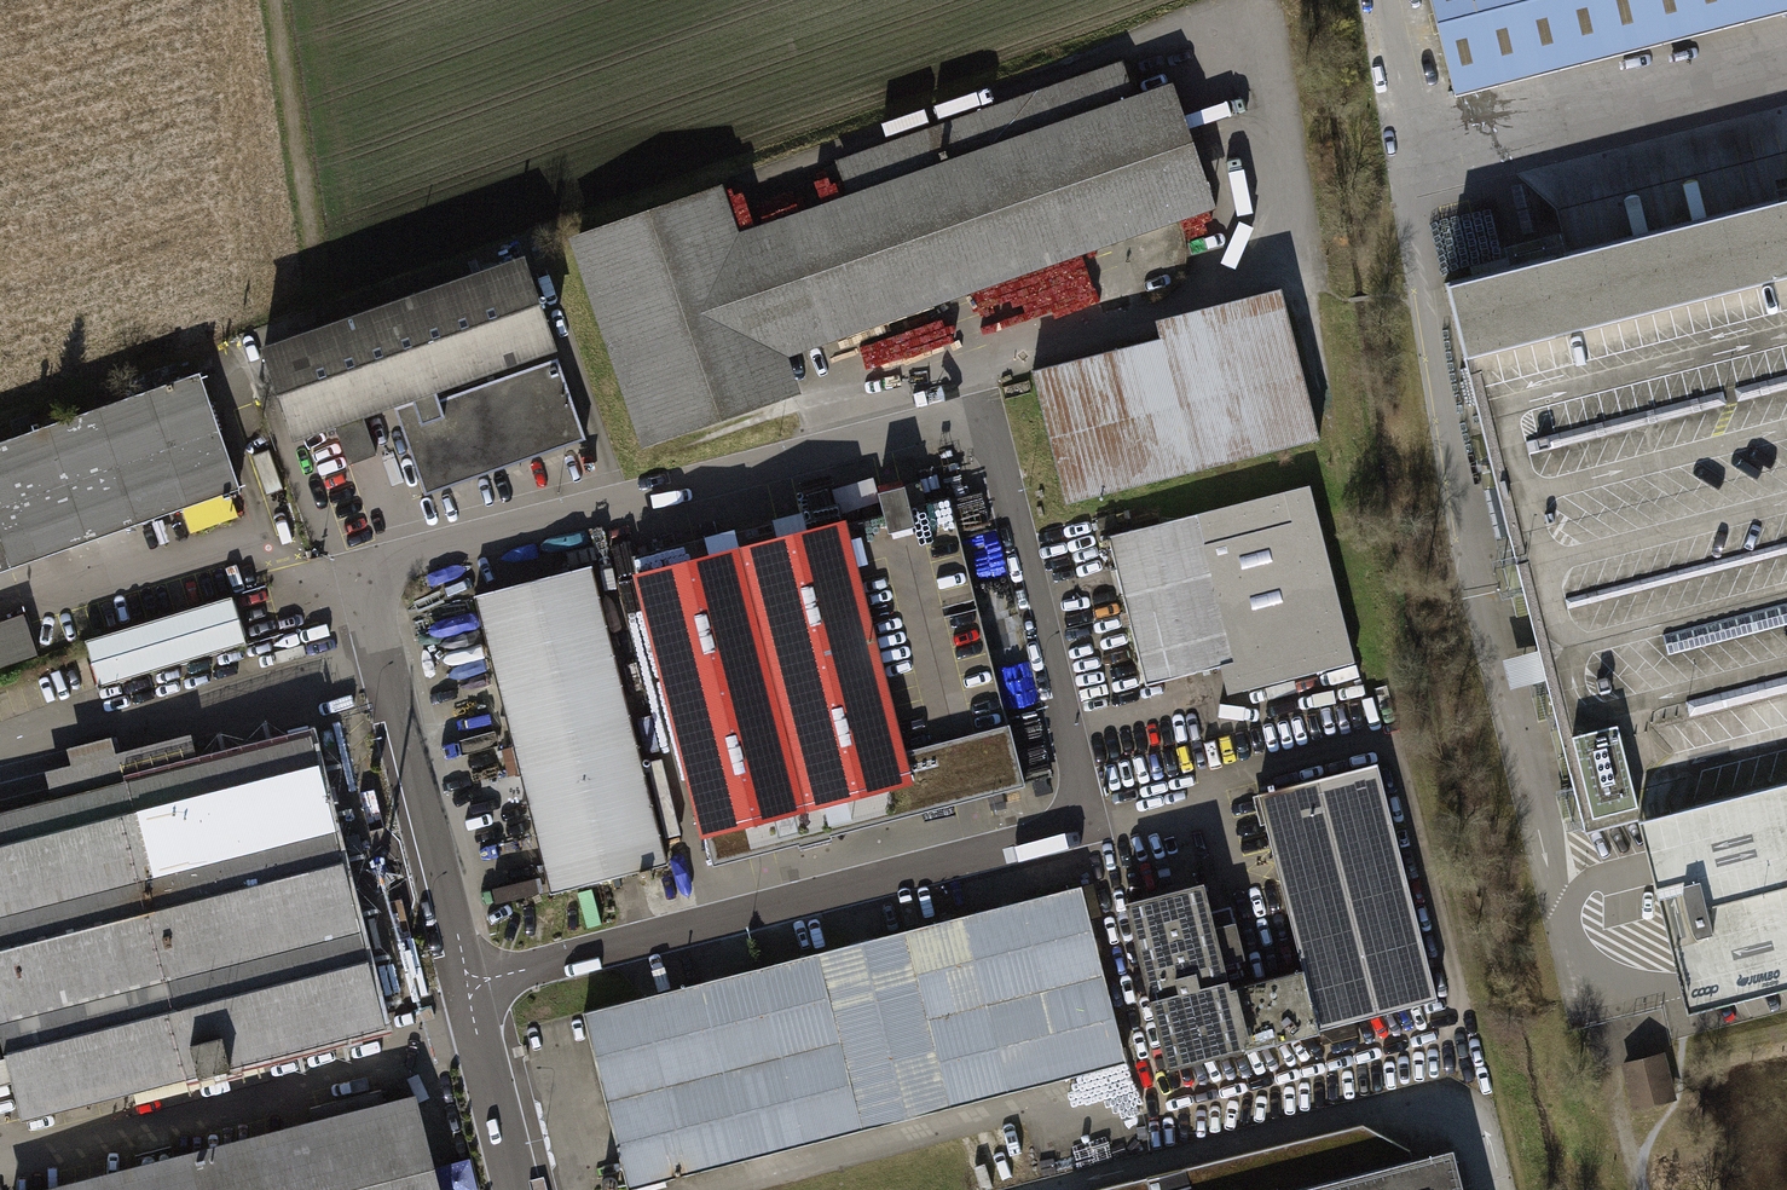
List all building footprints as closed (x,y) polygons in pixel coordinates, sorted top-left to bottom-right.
[(1448,97),(1786,13),(1786,0),(1423,0),(1448,97)] [(785,360),(1213,215),(1169,86),(1128,100),(1116,66),(832,162),(844,196),(734,234),(717,187),(559,240),(633,458),(799,401),(785,360)] [(1434,273),(1575,824),(1636,809),(1651,868),(1681,984),(1688,1013),(1786,988),(1786,170),(1775,122),(1751,128),(1756,147),(1741,150),(1748,195),(1563,242),(1551,193),(1506,204),(1518,252),(1434,273)] [(250,353),(283,449),(389,413),(550,357),(517,261),(250,353)] [(1154,344),(1028,375),(1060,508),(1317,445),(1280,294),(1149,326),(1154,344)] [(550,357),(389,413),(419,497),(579,443),(550,357)] [(237,494),(197,379),(0,446),(0,575),(237,494)] [(1352,668),(1306,491),(1105,543),(1142,686),(1213,667),(1222,702),(1352,668)] [(901,749),(1008,722),(946,497),(906,507),(902,492),(874,499),(879,518),(844,527),(901,749)] [(1008,722),(901,749),(844,527),(631,581),(694,831),(700,830),(709,863),(1024,784),(1008,722)] [(544,898),(660,869),(584,571),(467,600),(544,898)] [(93,689),(239,646),(226,600),(79,643),(93,689)] [(33,658),(18,614),(0,621),(0,670),(33,658)] [(377,1022),(343,884),(303,726),(0,802),(0,1062),(2,1069),(13,1114),(377,1022)] [(1435,1006),(1376,767),(1254,799),(1298,978),(1314,1035),(1435,1006)] [(1122,914),(1165,1075),(1314,1035),(1298,978),(1248,991),(1226,907),(1208,912),(1203,892),(1122,914)] [(1121,1070),(1077,897),(1004,915),(584,1021),(614,1137),(627,1189),(646,1189),(1121,1070)] [(1626,1064),(1636,1105),(1671,1096),(1660,1056),(1626,1064)] [(415,1100),(61,1189),(438,1189),(415,1100)] [(1450,1163),(1411,1173),(1406,1155),(1360,1129),(1121,1189),(1457,1189),(1450,1163)]
